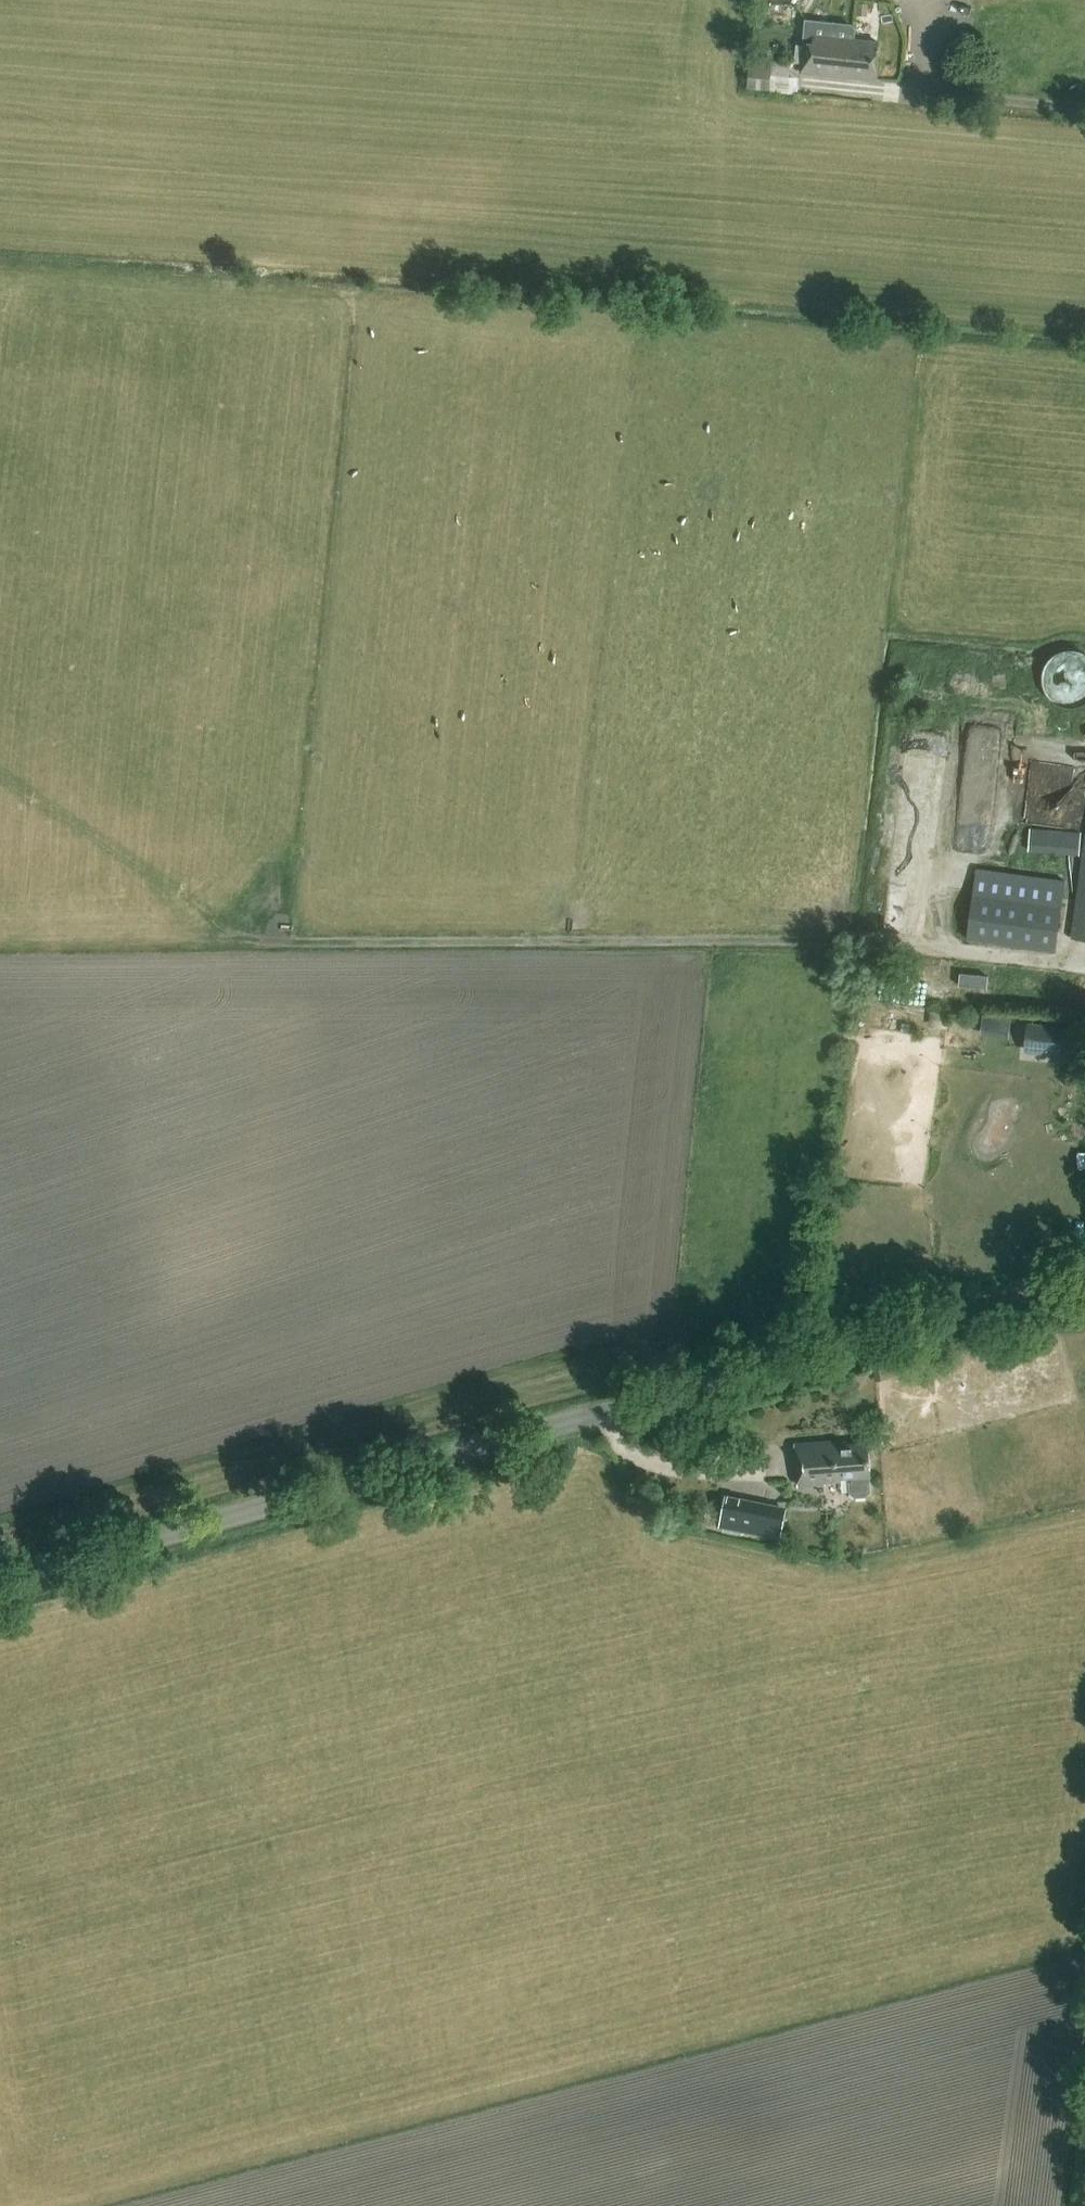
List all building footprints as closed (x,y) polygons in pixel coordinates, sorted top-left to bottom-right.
[(875,78),(879,41),(852,38),(853,29),(850,25),(806,20),(800,71),(875,78)] [(772,58),(750,57),(748,88),(770,90),(772,58)] [(1042,678),(1043,683),(1044,688),(1047,693),(1050,698),(1054,701),(1058,704),(1063,706),(1069,707),(1074,707),(1079,706),(1084,704),(1084,703),(1084,652),(1079,650),(1074,649),(1069,649),(1063,650),(1058,652),(1054,655),(1050,658),(1047,663),(1044,667),(1043,673),(1042,678)] [(1079,854),(1081,832),(1029,828),(1027,849),(1079,854)] [(1084,939),(1084,838),(1071,937),(1084,939)] [(1056,951),(1065,880),(977,867),(968,938),(1056,951)] [(959,985),(987,988),(988,976),(961,973),(959,985)] [(1011,1016),(983,1013),(982,1030),(1010,1032),(1011,1016)] [(1029,1021),(1026,1048),(1084,1054),(1084,1027),(1029,1021)] [(869,1490),(867,1475),(869,1475),(867,1442),(837,1445),(836,1440),(795,1444),(798,1484),(838,1481),(838,1477),(848,1476),(850,1492),(854,1496),(864,1495),(869,1490)] [(728,1501),(724,1500),(719,1526),(780,1539),(785,1513),(741,1504),(741,1501),(729,1498),(728,1501)]
